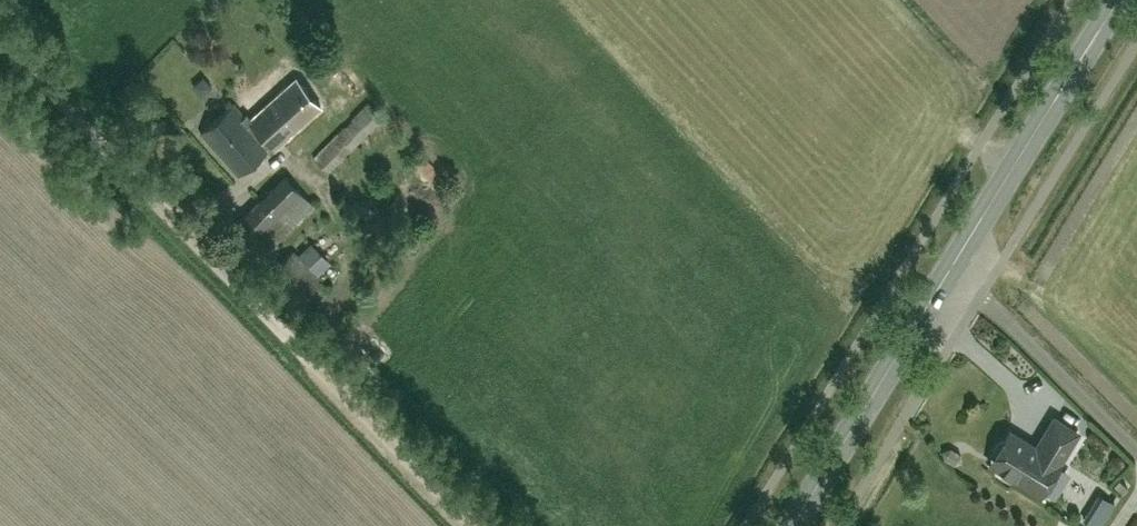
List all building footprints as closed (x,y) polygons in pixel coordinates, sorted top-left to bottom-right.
[(278,146),(321,107),(296,79),(249,121),(234,104),(201,133),(238,175),(275,143),(278,146)] [(339,147),(323,164),(333,174),(349,157),(339,147)] [(430,151),(418,157),(435,190),(447,184),(430,151)] [(256,265),(316,206),(285,176),(225,233),(256,265)] [(294,310),(324,281),(294,250),(264,279),(294,310)] [(1039,495),(1040,496),(1060,463),(1059,462),(1077,432),(1055,418),(1045,435),(1046,435),(1043,440),(1042,440),(1035,450),(1027,445),(1028,443),(1009,432),(1005,439),(999,441),(993,450),(994,457),(993,458),(994,458),(995,457),(1003,463),(1000,469),(1001,475),(1010,480),(1016,479),(1040,493),(1039,495)] [(1095,508),(1108,516),(1116,505),(1103,496),(1095,508)]
